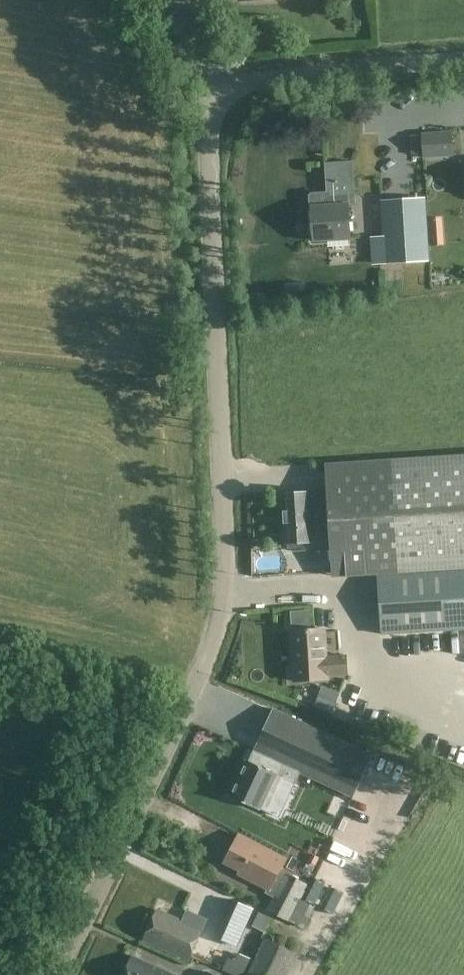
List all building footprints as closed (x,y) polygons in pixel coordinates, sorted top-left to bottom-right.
[(453,133),(425,135),(426,159),(455,157),(453,133)] [(356,206),(354,161),(326,163),(328,194),(312,195),(311,196),(311,209),(313,209),(314,241),(351,238),(349,206),(356,206)] [(388,261),(428,259),(424,200),(384,202),(386,239),(388,261)] [(331,491),(284,494),(286,529),(284,532),(284,539),(287,541),(287,545),(290,545),(290,549),(294,553),(307,552),(310,549),(310,544),(344,542),(345,575),(378,573),(382,634),(463,629),(463,457),(329,464),(331,491)] [(253,552),(254,567),(285,565),(284,550),(253,552)] [(291,632),(293,652),(295,652),(296,664),(294,664),(294,667),(290,667),(288,670),(289,681),(292,683),(295,683),(295,686),(330,683),(330,676),(349,674),(347,655),(328,657),(326,629),(291,632)] [(331,713),(340,693),(323,685),(315,706),(331,713)] [(353,714),(335,707),(332,715),(350,722),(353,714)] [(275,775),(282,778),(296,784),(301,774),(353,799),(375,754),(275,708),(249,762),(275,774),(275,775)] [(275,774),(249,762),(248,761),(232,795),(274,816),(282,799),(274,795),(282,778),(275,775),(275,774)] [(274,888),(288,860),(243,839),(230,867),(274,888)] [(304,930),(312,914),(339,863),(301,844),(268,910),(304,930)] [(265,914),(233,899),(211,944),(235,955),(247,929),(256,933),(265,914)] [(184,921),(158,910),(145,943),(190,962),(208,919),(188,911),(184,921)] [(298,953),(265,938),(248,974),(288,974),(298,953)] [(132,956),(124,974),(175,974),(132,956)]
